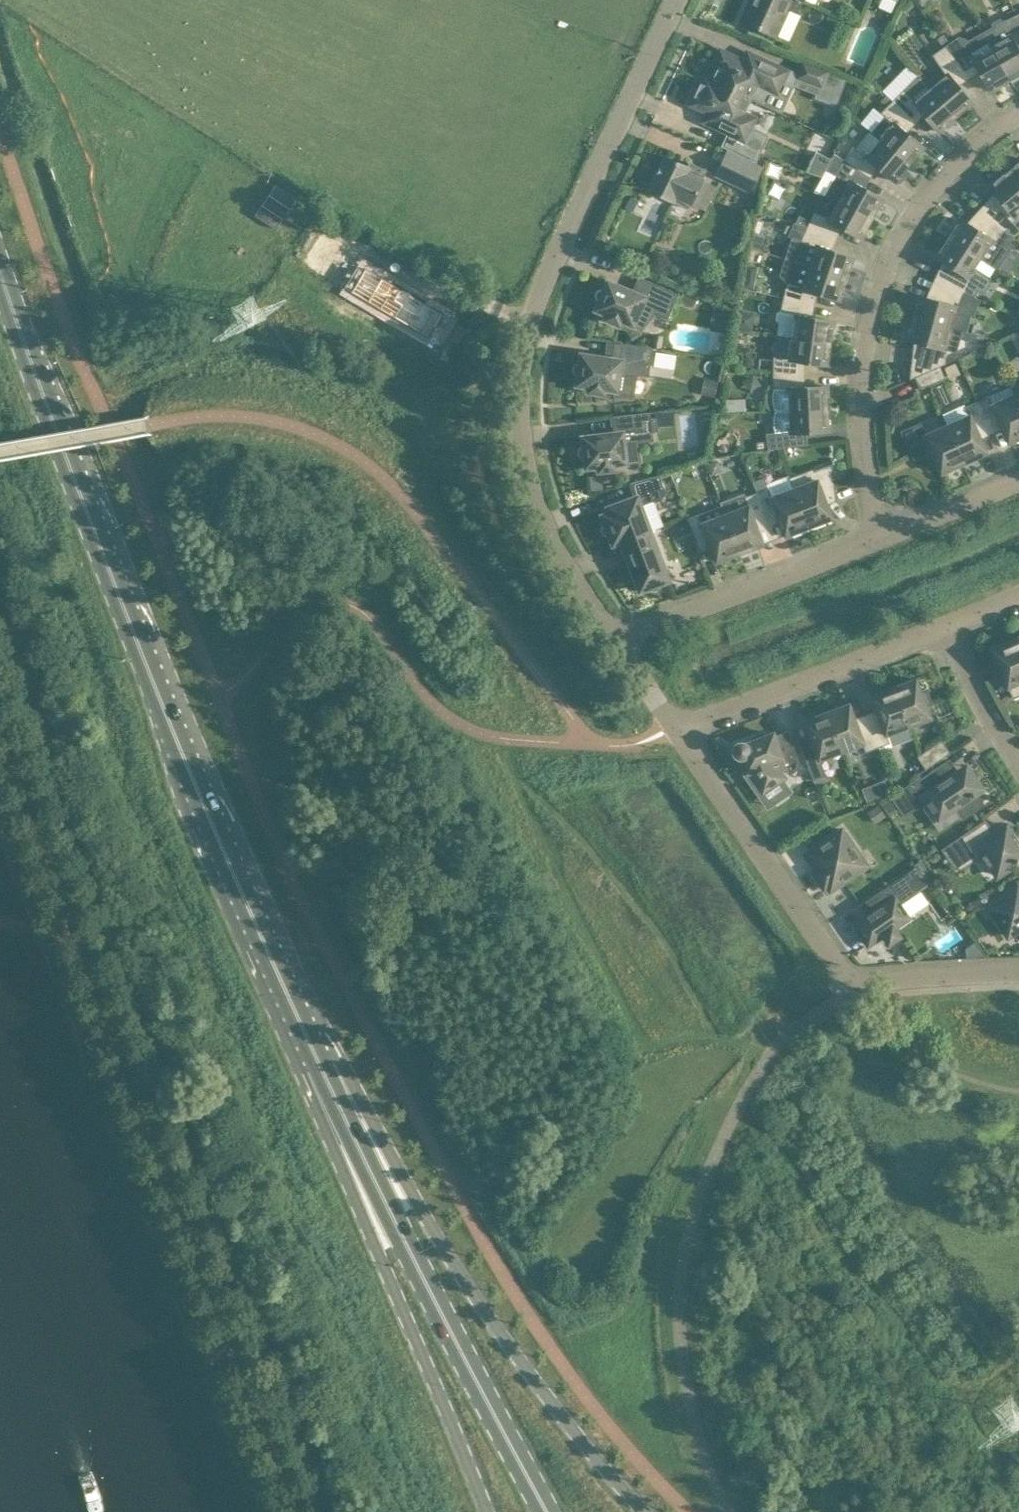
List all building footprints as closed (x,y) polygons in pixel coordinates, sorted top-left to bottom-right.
[(753,5),(750,3),(742,20),(775,34),(786,9),(795,13),(801,0),(756,0),(753,5)] [(1018,43),(1018,22),(1016,16),(1003,22),(1000,16),(990,22),(992,26),(984,30),(992,46),(991,47),(1009,79),(1018,73),(1018,52),(1015,45),(1018,43)] [(992,46),(984,30),(968,39),(961,36),(946,46),(965,74),(976,66),(989,90),(1009,79),(991,47),(992,46)] [(965,74),(946,46),(934,55),(948,74),(932,87),(931,86),(930,87),(955,116),(972,102),(954,82),(965,74)] [(790,72),(780,67),(757,56),(747,51),(743,60),(719,49),(713,62),(717,64),(710,79),(749,98),(750,95),(763,102),(769,89),(779,93),(790,72)] [(847,78),(828,72),(829,70),(801,60),(794,78),(819,88),(816,94),(815,98),(836,106),(847,78)] [(907,62),(883,89),(894,98),(918,71),(907,62)] [(955,116),(930,87),(931,86),(920,75),(903,91),(893,102),(911,120),(920,110),(938,131),(945,124),(947,127),(955,121),(953,118),(955,116)] [(710,79),(705,76),(698,91),(694,89),(688,102),(692,104),(709,112),(704,121),(729,133),(724,145),(755,160),(766,135),(750,127),(754,118),(742,112),(749,98),(710,79)] [(902,129),(911,120),(893,102),(883,112),(885,114),(870,132),(879,139),(908,163),(922,146),(902,129)] [(908,163),(879,139),(880,140),(866,157),(853,148),(845,160),(866,174),(874,163),(894,180),(907,165),(908,163)] [(760,167),(727,152),(716,174),(749,190),(760,167)] [(835,175),(824,195),(839,200),(871,218),(882,198),(859,185),(866,174),(845,160),(834,153),(826,170),(835,175)] [(648,190),(688,207),(690,202),(701,179),(700,178),(704,169),(688,162),(687,165),(664,155),(648,190)] [(1006,172),(1018,188),(1018,162),(1006,172)] [(1006,172),(989,187),(997,196),(984,211),(1013,236),(1018,231),(1018,188),(1006,172)] [(861,237),(871,218),(839,200),(829,219),(815,213),(811,221),(799,215),(795,222),(809,226),(832,236),(837,224),(861,237)] [(1013,236),(984,211),(971,225),(960,219),(948,237),(980,257),(981,255),(998,267),(1013,244),(1009,242),(1013,236)] [(832,236),(809,226),(795,222),(794,222),(788,236),(802,242),(795,262),(810,266),(845,278),(852,257),(827,248),(832,236)] [(980,257),(948,237),(936,256),(946,263),(939,280),(964,291),(974,296),(977,290),(984,293),(990,283),(989,277),(974,266),(980,257)] [(838,299),(845,278),(810,266),(795,262),(788,283),(785,298),(809,303),(813,290),(838,299)] [(365,267),(351,291),(428,337),(435,326),(437,323),(442,313),(411,295),(412,293),(403,287),(402,289),(365,267)] [(666,317),(676,293),(639,278),(633,291),(607,281),(604,289),(601,288),(597,289),(595,292),(595,295),(596,299),(599,301),(595,309),(607,314),(605,318),(619,324),(621,319),(628,322),(636,304),(666,317)] [(919,295),(913,317),(949,326),(964,331),(970,311),(973,311),(979,298),(974,296),(939,280),(930,298),(919,295)] [(680,301),(692,306),(696,295),(684,290),(680,301)] [(806,316),(809,303),(785,298),(781,312),(777,315),(775,323),(778,326),(777,335),(830,342),(833,320),(806,316)] [(943,347),(949,326),(913,317),(907,338),(918,341),(915,376),(940,365),(943,364),(945,347),(943,347)] [(827,364),(830,342),(777,335),(776,343),(773,345),(772,353),(775,358),(774,372),(800,374),(800,360),(827,364)] [(573,364),(572,368),(572,371),(574,374),(578,375),(576,384),(589,386),(588,390),(603,392),(603,388),(616,390),(618,373),(625,374),(625,371),(647,374),(651,348),(652,348),(652,347),(621,342),(621,343),(619,359),(601,357),(581,353),(580,362),(576,362),(573,364)] [(945,377),(940,365),(915,376),(920,388),(945,377)] [(799,387),(800,374),(774,372),(773,405),(774,409),(774,410),(827,408),(826,385),(799,387)] [(1010,386),(1018,406),(1018,382),(1010,386)] [(1010,386),(977,401),(988,426),(999,421),(1008,442),(1018,437),(1018,406),(1010,386)] [(977,431),(988,426),(977,401),(965,406),(969,415),(947,425),(964,462),(986,452),(977,431)] [(828,430),(827,408),(774,410),(772,418),(772,423),(773,426),(776,433),(768,434),(770,449),(803,444),(801,431),(828,430)] [(578,449),(577,452),(578,455),(581,457),(585,458),(586,466),(598,465),(599,470),(613,468),(613,463),(625,462),(639,460),(636,441),(651,439),(650,431),(657,430),(655,417),(649,418),(648,412),(649,412),(631,414),(611,416),(613,432),(582,436),(583,445),(580,446),(578,449)] [(903,430),(902,430),(914,458),(916,457),(915,456),(925,452),(930,463),(936,460),(941,473),(964,462),(947,425),(926,435),(921,423),(903,431),(903,430)] [(831,464),(813,471),(816,479),(815,479),(815,480),(794,488),(808,526),(831,518),(823,496),(835,492),(831,464)] [(640,505),(660,498),(663,490),(658,476),(658,475),(629,482),(630,483),(635,496),(608,506),(610,511),(602,514),(605,522),(602,524),(600,527),(601,531),(603,534),(606,535),(610,535),(613,543),(621,540),(649,529),(640,505)] [(808,526),(794,488),(773,496),(772,496),(771,496),(768,488),(756,492),(766,518),(777,513),(785,535),(808,526)] [(763,544),(754,522),(766,518),(756,492),(745,496),(744,493),(721,502),(722,505),(740,552),(763,544)] [(740,552),(722,505),(687,518),(697,544),(708,539),(717,561),(740,552)] [(668,579),(649,529),(621,540),(629,564),(625,565),(631,582),(636,581),(640,590),(648,587),(650,590),(653,591),(656,591),(659,589),(660,586),(660,582),(668,579)] [(1013,639),(991,648),(997,660),(991,663),(997,677),(1003,674),(1013,697),(1018,694),(1018,652),(1013,639)] [(915,678),(893,687),(907,725),(928,717),(928,718),(930,718),(925,706),(931,703),(926,689),(920,691),(915,678)] [(907,725),(893,687),(871,695),(879,717),(868,721),(877,747),(889,742),(886,734),(887,734),(887,733),(907,725)] [(848,703),(826,712),(841,750),(861,742),(861,743),(863,743),(866,751),(877,747),(868,721),(856,725),(848,703)] [(841,750),(826,712),(804,720),(813,742),(801,746),(813,779),(825,775),(820,759),(821,759),(820,758),(841,750)] [(799,766),(787,732),(774,737),(773,733),(765,736),(764,733),(752,737),(753,741),(745,744),(744,743),(743,742),(742,742),(739,742),(738,742),(737,743),(736,744),(735,745),(734,747),(734,749),(734,750),(734,751),(735,754),(736,755),(737,755),(739,756),(740,756),(746,772),(749,770),(763,791),(786,775),(780,766),(784,764),(790,772),(799,766)] [(941,741),(919,756),(926,767),(948,751),(941,741)] [(982,788),(970,771),(966,765),(958,771),(953,774),(945,763),(920,780),(919,778),(892,797),(883,803),(890,812),(899,806),(902,811),(923,796),(939,818),(957,806),(963,816),(981,804),(974,794),(982,788)] [(863,786),(867,799),(890,792),(886,779),(863,786)] [(1010,830),(1006,824),(993,833),(985,820),(943,849),(955,867),(960,868),(982,853),(997,875),(1018,860),(1018,842),(1010,830)] [(830,889),(859,869),(866,865),(842,829),(810,851),(817,862),(814,864),(817,869),(813,871),(821,882),(824,880),(830,889)] [(924,881),(915,868),(861,905),(868,916),(855,925),(868,944),(883,934),(888,942),(898,935),(892,927),(907,917),(898,903),(919,889),(917,886),(924,881)] [(1017,885),(987,906),(1008,936),(1018,928),(1018,888),(1017,885)]
